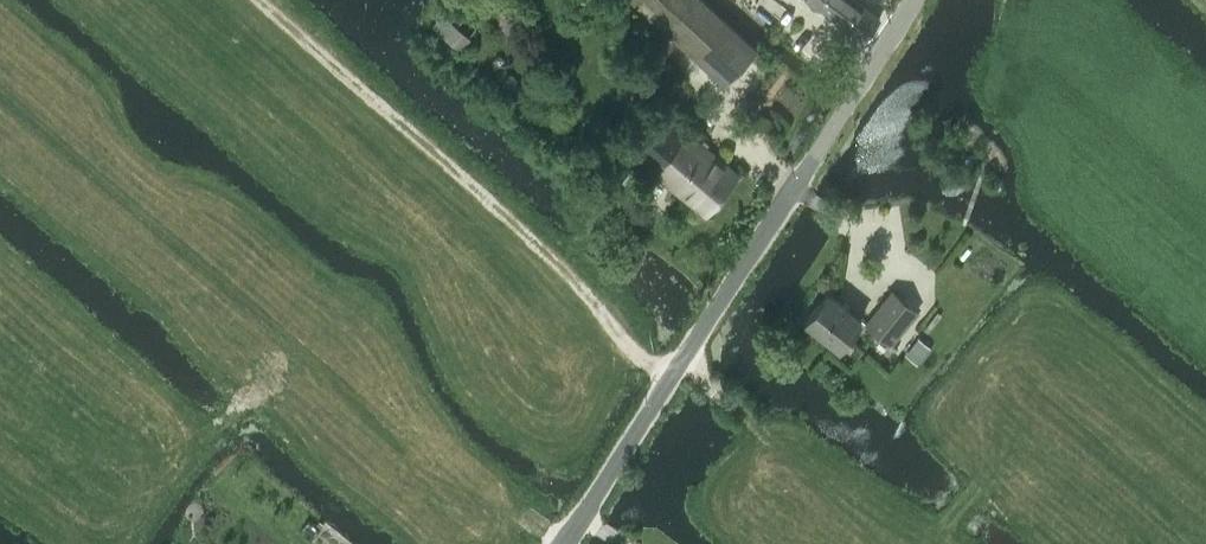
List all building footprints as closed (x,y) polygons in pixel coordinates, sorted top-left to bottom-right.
[(724,82),(757,47),(706,0),(636,0),(724,82)] [(863,39),(880,17),(857,0),(812,0),(863,39)] [(631,152),(707,213),(739,172),(663,112),(631,152)] [(891,288),(864,322),(892,344),(919,310),(891,288)] [(828,292),(805,319),(839,346),(861,318),(828,292)] [(905,353),(917,363),(930,346),(919,336),(905,353)]
